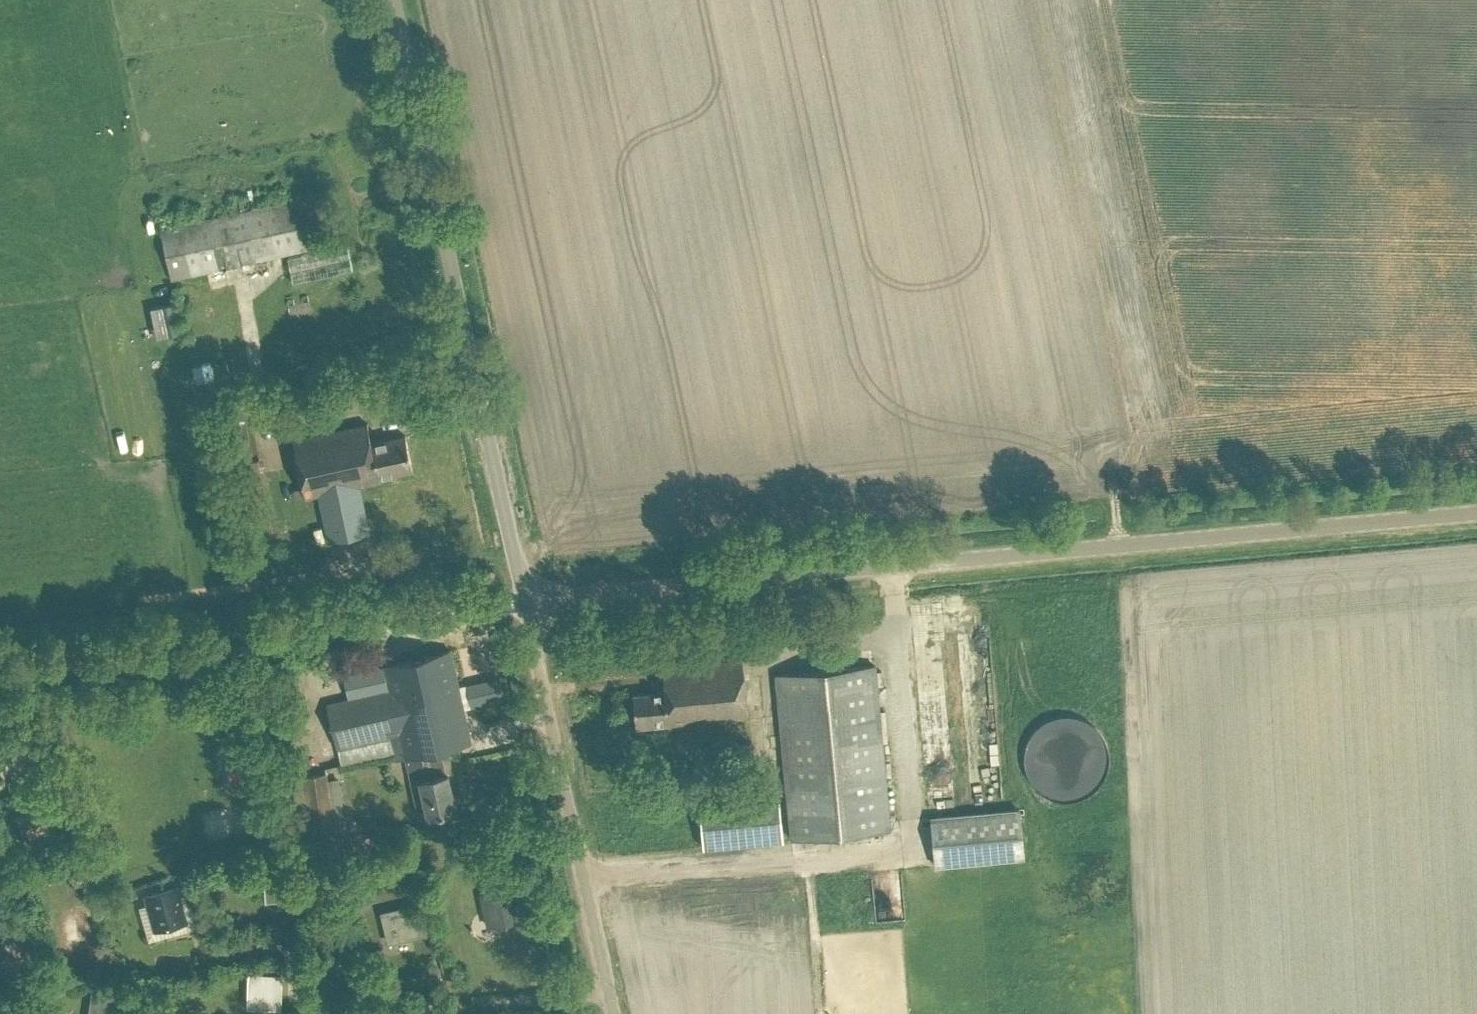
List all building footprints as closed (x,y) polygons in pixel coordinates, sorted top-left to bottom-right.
[(329,245),(317,195),(161,229),(172,280),(329,245)] [(163,304),(169,335),(178,333),(171,302),(163,304)] [(250,414),(227,418),(235,455),(258,450),(250,414)] [(380,475),(414,468),(407,436),(373,444),(369,423),(294,440),(307,499),(321,496),(331,542),(371,534),(361,487),(382,482),(380,475)] [(473,743),(451,652),(385,668),(391,692),(328,708),(338,749),(401,734),(407,759),(423,756),(429,781),(421,783),(429,819),(459,812),(451,775),(448,776),(442,750),(473,743)] [(672,727),(751,719),(745,658),(666,665),(668,691),(636,694),(640,727),(672,724),(672,727)] [(876,665),(776,674),(791,838),(890,830),(876,665)] [(744,763),(755,761),(753,742),(742,743),(744,763)] [(336,831),(327,773),(300,778),(307,836),(336,831)] [(703,846),(783,839),(780,799),(699,806),(703,846)] [(1020,809),(931,817),(934,866),(1025,858),(1020,809)] [(365,863),(354,866),(356,871),(358,882),(369,879),(367,869),(365,863)] [(296,898),(297,897),(295,865),(264,867),(264,868),(267,868),(269,891),(289,890),(289,896),(296,895),(296,898)] [(518,903),(524,902),(519,879),(488,886),(493,908),(487,909),(491,929),(522,922),(518,903)] [(144,893),(153,930),(189,920),(179,884),(144,893)] [(419,935),(420,935),(413,904),(381,911),(381,912),(384,912),(385,919),(391,917),(396,937),(418,931),(419,935)] [(280,1007),(281,975),(249,974),(249,975),(251,975),(251,982),(257,982),(256,1002),(280,1003),(279,1007),(280,1007)] [(127,997),(93,992),(90,1013),(124,1013),(127,997)]
